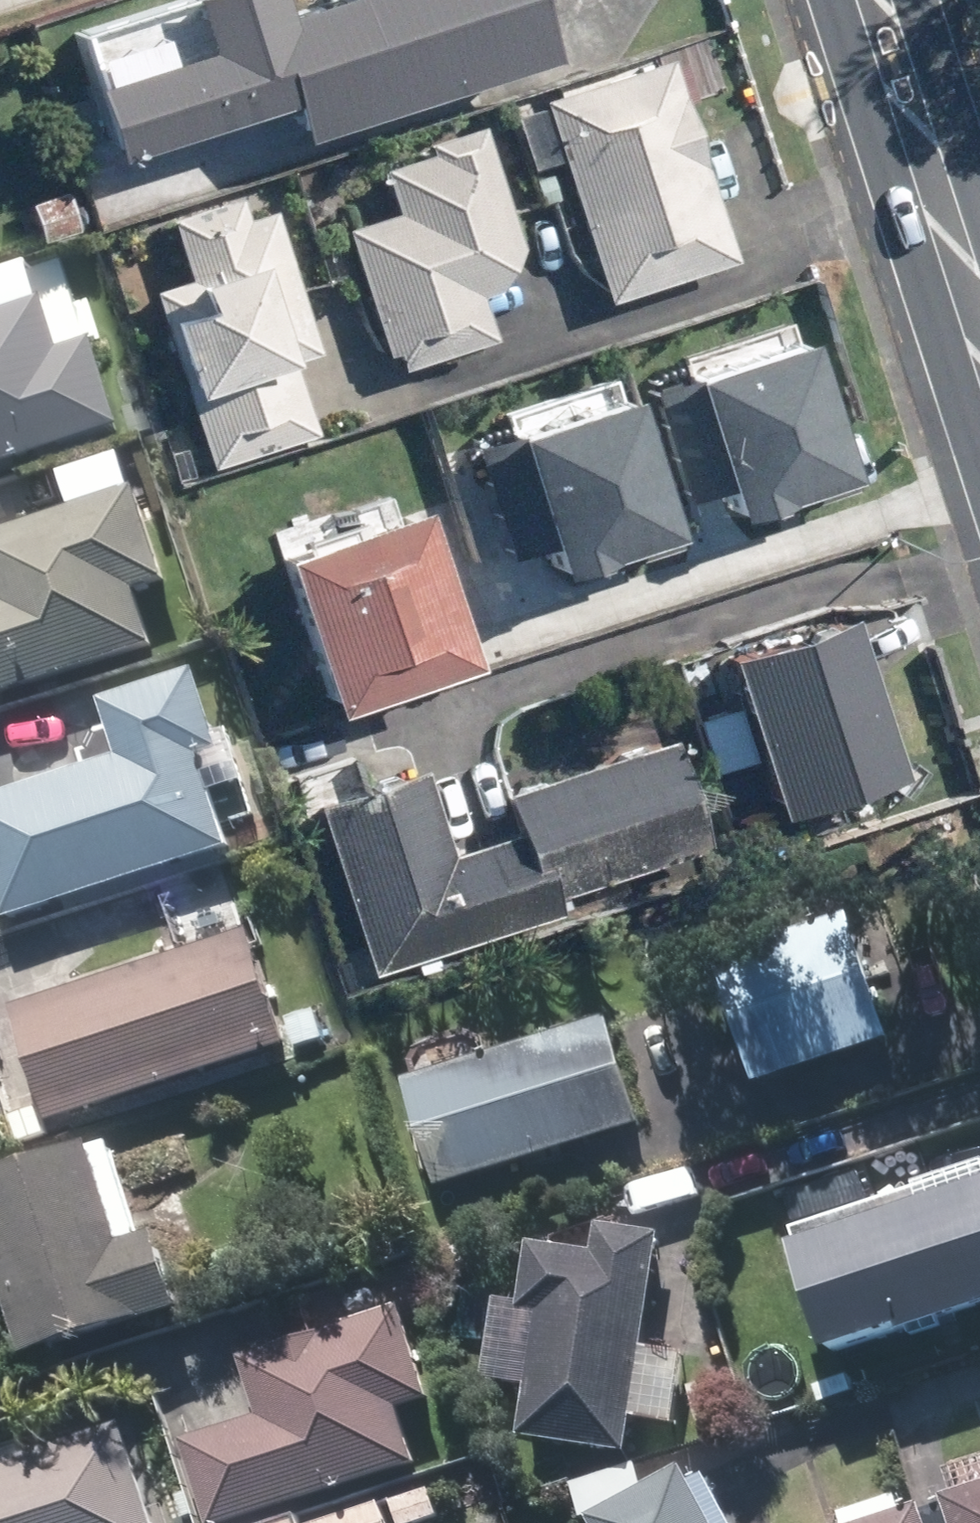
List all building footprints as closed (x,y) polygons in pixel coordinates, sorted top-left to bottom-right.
[(269,12),(306,129),(554,51),(538,0),(307,0),(269,12)] [(677,56),(546,97),(610,297),(740,257),(677,56)] [(388,166),(402,209),(349,225),(388,351),(399,347),(405,365),(497,337),(484,291),(504,284),(525,246),(487,121),(430,139),(435,152),(388,166)] [(68,190),(33,202),(44,239),(80,228),(68,190)] [(156,291),(212,465),(319,430),(294,356),(324,346),(279,204),(249,214),(242,193),(172,216),(193,278),(156,291)] [(794,335),(679,374),(726,516),(726,517),(739,513),(841,479),(794,335)] [(103,351),(19,374),(42,450),(125,427),(103,351)] [(628,378),(593,392),(602,416),(638,402),(628,378)] [(135,492),(128,462),(82,475),(90,504),(135,492)] [(6,601),(0,602),(0,701),(167,648),(149,591),(176,583),(146,492),(0,536),(0,582),(6,601)] [(481,658),(428,500),(287,548),(342,706),(481,658)] [(855,610),(732,649),(783,808),(905,769),(855,610)] [(111,704),(130,758),(0,801),(0,871),(17,923),(241,849),(212,761),(236,753),(209,672),(111,704)] [(520,830),(541,900),(713,847),(679,737),(507,791),(520,830)] [(541,900),(520,830),(451,851),(426,769),(322,803),(375,973),(547,918),(541,900)] [(861,916),(726,962),(767,1083),(901,1038),(861,916)] [(258,930),(24,1008),(62,1125),(296,1050),(258,930)] [(323,1012),(296,1020),(305,1048),(331,1040),(323,1012)] [(620,1018),(419,1080),(453,1190),(654,1128),(620,1018)] [(54,1136),(46,1112),(21,1120),(28,1144),(54,1136)] [(8,1226),(0,1229),(0,1270),(1,1274),(20,1268),(46,1356),(199,1310),(177,1237),(144,1248),(114,1148),(0,1183),(0,1200),(8,1226)] [(818,1250),(852,1355),(925,1331),(927,1337),(979,1320),(979,1194),(818,1250)] [(641,1454),(674,1234),(614,1225),(609,1255),(542,1245),(532,1311),(549,1314),(532,1438),(641,1454)] [(412,1407),(442,1398),(413,1309),(253,1361),(272,1421),(196,1444),(222,1522),(253,1522),(431,1466),(412,1407)] [(854,1376),(823,1386),(829,1404),(860,1394),(854,1376)] [(139,1429),(0,1472),(0,1522),(169,1522),(139,1429)] [(645,1463),(579,1485),(591,1519),(656,1497),(645,1463)] [(706,1473),(615,1521),(616,1522),(734,1522),(706,1473)] [(957,1495),(959,1499),(936,1506),(941,1522),(979,1522),(979,1487),(957,1495)] [(399,1503),(405,1522),(429,1522),(446,1518),(436,1491),(399,1503)] [(936,1506),(935,1503),(910,1512),(903,1491),(847,1508),(852,1522),(941,1522),(936,1506)] [(390,1502),(328,1522),(397,1522),(390,1502)]
